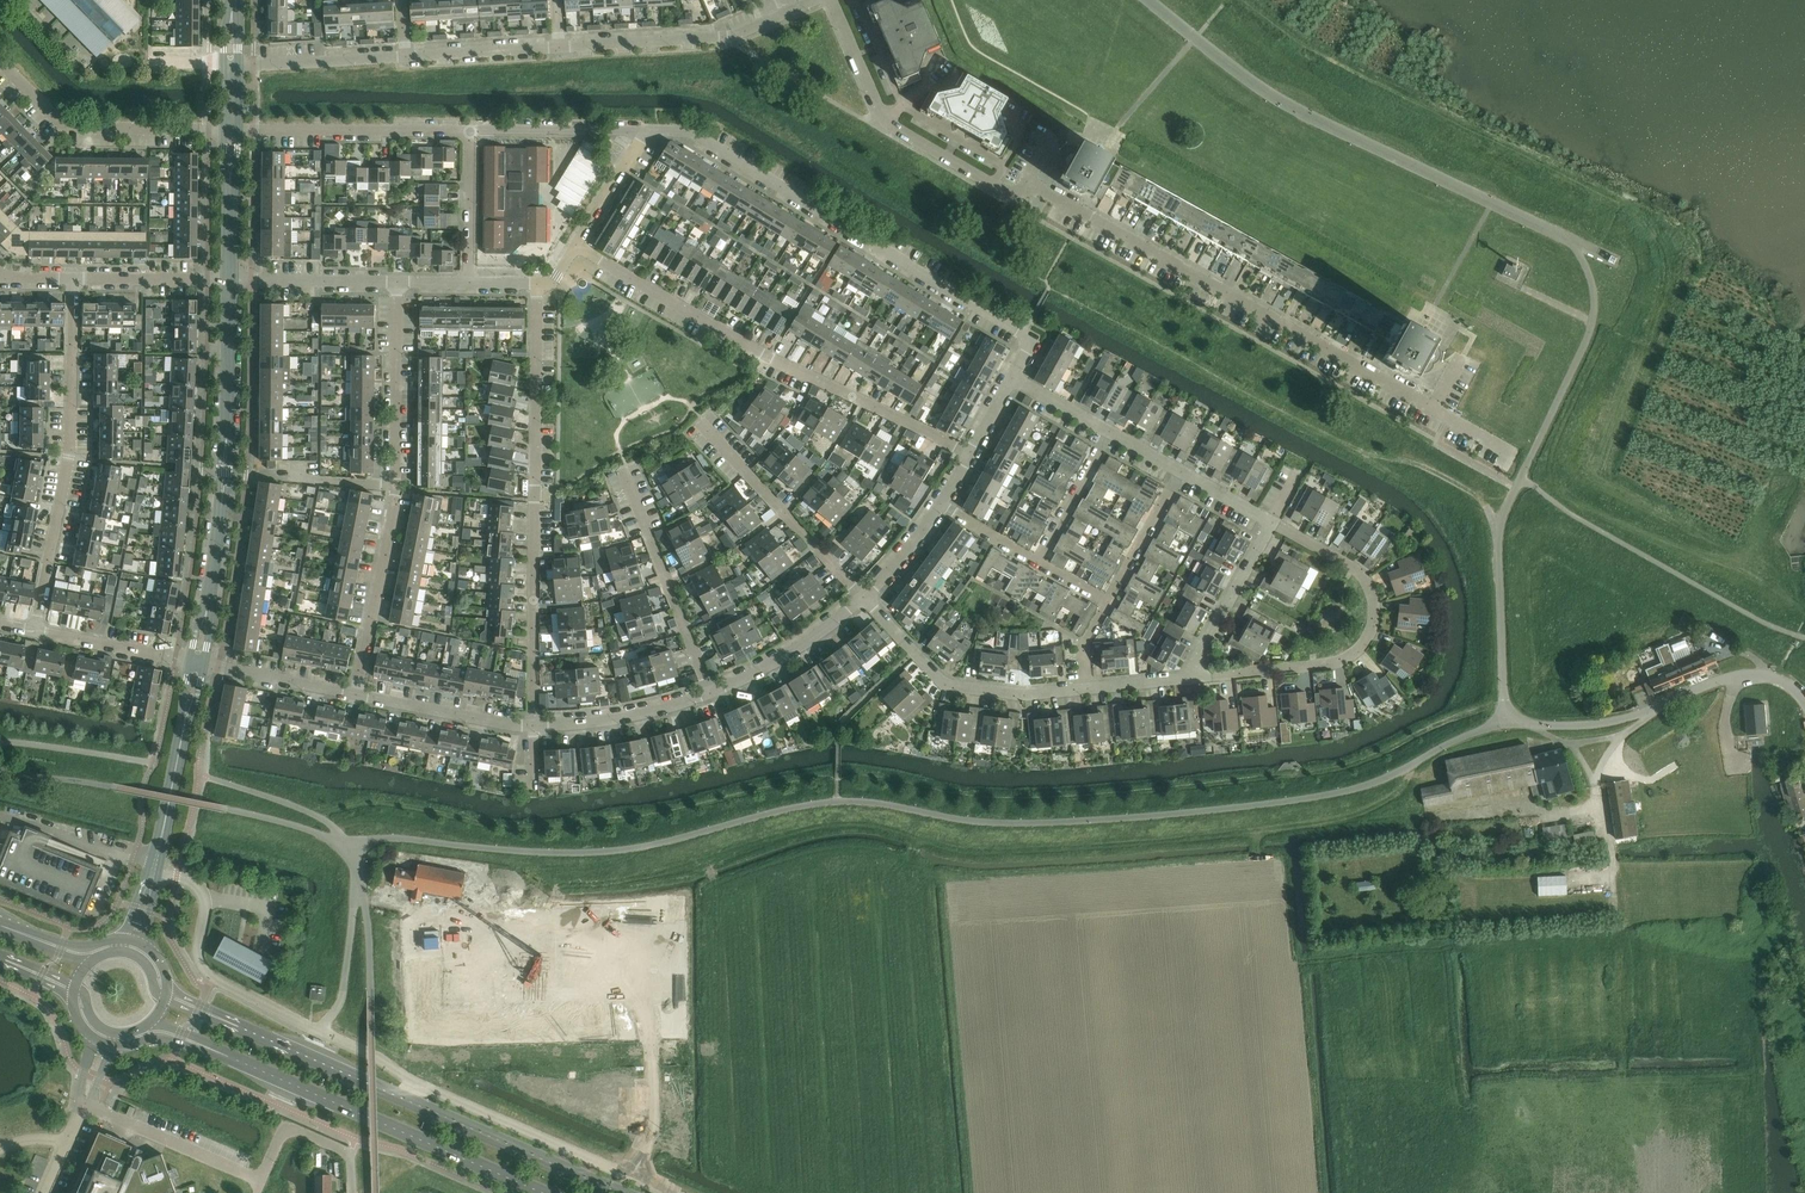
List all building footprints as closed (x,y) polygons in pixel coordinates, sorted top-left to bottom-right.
[(96,56),(96,57),(96,58),(111,42),(113,44),(118,39),(116,37),(121,32),(125,35),(139,21),(138,22),(116,0),(41,0),(96,56)] [(173,8),(198,8),(198,0),(176,0),(176,4),(173,4),(173,8)] [(268,9),(288,9),(288,0),(269,0),(268,9)] [(438,1),(440,20),(453,19),(452,0),(449,0),(438,1)] [(453,19),(453,23),(459,22),(460,24),(467,24),(466,0),(452,0),(453,19)] [(467,24),(474,23),(475,21),(481,21),(479,0),(466,0),(467,24)] [(481,21),(486,21),(487,22),(494,22),(494,17),(493,0),(479,0),(481,21)] [(494,17),(508,16),(507,0),(493,0),(494,17)] [(508,16),(521,15),(520,0),(507,0),(508,16)] [(521,15),(535,14),(534,0),(520,0),(521,15)] [(535,14),(535,20),(549,19),(548,0),(534,0),(535,14)] [(579,0),(565,0),(566,12),(580,11),(579,0)] [(580,11),(594,10),(593,0),(579,0),(580,11)] [(594,10),(594,16),(601,15),(602,13),(607,13),(607,0),(593,0),(594,10)] [(607,13),(613,13),(614,14),(621,14),(621,9),(620,0),(607,0),(607,13)] [(621,9),(635,8),(634,0),(620,0),(621,9)] [(887,0),(869,0),(864,2),(863,5),(868,17),(875,14),(900,73),(893,76),(899,88),(901,89),(922,80),(919,73),(926,52),(941,46),(923,3),(908,9),(887,0)] [(340,26),(339,7),(338,1),(324,2),(324,8),(326,27),(326,31),(330,30),(330,33),(340,32),(340,26)] [(426,21),(425,1),(411,2),(412,22),(426,21)] [(438,1),(425,1),(426,21),(440,20),(438,1)] [(393,3),(379,4),(381,27),(386,27),(387,29),(395,28),(393,3)] [(379,4),(366,5),(367,25),(367,31),(381,30),(381,27),(379,4)] [(366,5),(352,6),(353,25),(367,25),(366,5)] [(352,6),(339,7),(340,26),(353,25),(352,6)] [(198,8),(173,8),(173,12),(176,12),(176,21),(198,21),(198,8)] [(268,9),(268,22),(288,22),(288,9),(268,9)] [(173,30),(173,34),(198,34),(198,21),(176,21),(176,30),(173,30)] [(288,22),(268,22),(268,36),(288,37),(297,37),(297,23),(288,22)] [(322,23),(314,23),(315,37),(323,37),(322,23)] [(198,34),(173,34),(173,38),(176,38),(176,47),(198,47),(198,34)] [(960,90),(937,94),(931,91),(920,110),(921,113),(932,120),(936,113),(991,145),(987,151),(999,158),(1002,157),(1013,138),(1007,135),(1000,113),(1008,99),(968,76),(960,90)] [(0,116),(0,133),(1,134),(14,120),(5,111),(0,116)] [(14,120),(1,134),(7,140),(2,144),(5,147),(23,129),(14,120)] [(23,129),(5,147),(8,150),(13,146),(19,152),(33,139),(23,129)] [(33,139),(19,152),(25,158),(20,163),(23,166),(42,148),(33,139)] [(433,148),(433,170),(444,170),(444,163),(455,163),(455,141),(441,141),(441,148),(433,148)] [(585,141),(555,189),(560,192),(556,198),(561,201),(558,207),(573,217),(606,163),(596,156),(600,150),(585,141)] [(658,161),(659,161),(655,167),(663,172),(667,166),(670,168),(682,149),(670,142),(658,161)] [(1068,165),(1063,173),(1059,181),(1093,200),(1095,196),(1102,201),(1110,186),(1121,166),(1114,162),(1113,159),(1101,152),(1101,151),(1099,149),(1098,149),(1097,149),(1095,149),(1083,142),(1080,143),(1078,148),(1076,147),(1074,147),(1072,147),(1071,147),(1070,148),(1069,148),(1068,149),(1067,150),(1066,150),(1065,151),(1065,153),(1064,154),(1064,155),(1064,156),(1064,157),(1064,159),(1065,160),(1065,162),(1066,163),(1067,164),(1068,165)] [(336,183),(347,183),(347,161),(340,161),(340,145),(326,144),(325,176),(336,176),(336,183)] [(513,254),(522,245),(522,243),(547,243),(548,208),(539,208),(540,183),(548,183),(548,148),(527,148),(527,149),(506,149),(506,147),(485,147),(484,248),(485,248),(485,254),(513,254)] [(42,148),(23,166),(26,169),(31,164),(37,171),(51,157),(42,148)] [(412,155),(412,177),(422,177),(422,169),(433,170),(433,148),(419,148),(419,155),(412,155)] [(682,149),(670,168),(681,175),(694,154),(687,150),(686,152),(682,149)] [(263,167),(265,167),(265,166),(286,166),(286,153),(263,153),(263,167)] [(175,154),(175,168),(196,168),(196,155),(175,154)] [(694,154),(681,175),(692,182),(704,162),(699,160),(700,158),(694,154)] [(390,162),(390,183),(401,184),(401,176),(412,177),(412,155),(398,155),(398,162),(390,162)] [(158,157),(150,157),(150,166),(158,166),(158,157)] [(59,178),(68,178),(68,159),(55,159),(55,184),(59,184),(59,178)] [(68,159),(68,178),(77,178),(77,185),(81,185),(81,159),(68,159)] [(81,159),(81,185),(85,185),(85,178),(94,178),(94,159),(81,159)] [(94,159),(94,178),(103,179),(103,185),(107,185),(107,159),(94,159)] [(107,159),(107,185),(111,185),(111,179),(120,179),(120,160),(107,159)] [(120,160),(120,179),(129,179),(129,185),(133,185),(133,160),(120,160)] [(133,160),(133,185),(137,185),(137,179),(146,179),(146,160),(133,160)] [(347,161),(347,183),(358,183),(358,190),(368,190),(369,169),(361,169),(361,161),(347,161)] [(376,169),(369,169),(368,190),(379,191),(390,191),(390,183),(390,162),(376,162),(376,169)] [(704,162),(692,182),(703,188),(715,169),(704,162)] [(265,166),(265,167),(265,179),(285,179),(286,166),(265,166)] [(1110,186),(1122,193),(1133,173),(1131,172),(1129,170),(1125,168),(1122,167),(1121,166),(1110,186)] [(175,168),(175,181),(196,181),(196,168),(175,168)] [(715,169),(703,188),(714,195),(726,176),(715,169)] [(1133,173),(1122,193),(1135,200),(1146,180),(1144,179),(1142,177),(1138,174),(1135,174),(1133,173)] [(726,176),(714,195),(725,202),(737,183),(726,176)] [(265,179),(264,191),(264,192),(285,192),(285,179),(265,179)] [(627,185),(625,189),(648,203),(655,192),(634,179),(630,186),(627,185)] [(1146,180),(1135,200),(1147,207),(1158,187),(1156,186),(1154,184),(1150,181),(1147,181),(1146,180)] [(175,181),(174,194),(196,194),(196,181),(175,181)] [(651,185),(657,189),(659,184),(653,181),(651,185)] [(737,183),(725,202),(736,209),(736,208),(748,189),(737,183)] [(659,184),(657,189),(663,193),(665,188),(659,184)] [(425,196),(425,207),(440,207),(440,199),(447,199),(447,185),(418,185),(418,192),(418,196),(425,196)] [(1158,187),(1147,207),(1160,214),(1171,194),(1169,193),(1167,191),(1163,188),(1160,188),(1158,187)] [(624,195),(620,201),(641,214),(648,203),(625,189),(622,193),(624,195)] [(736,208),(736,209),(747,215),(759,196),(748,189),(736,208)] [(263,191),(263,205),(285,205),(292,205),(292,192),(285,192),(264,192),(264,191),(263,191)] [(7,194),(0,201),(3,204),(4,203),(8,199),(10,197),(7,194)] [(174,194),(174,206),(196,207),(196,194),(174,194)] [(673,199),(679,202),(681,198),(675,194),(673,199)] [(1171,194),(1160,214),(1172,221),(1183,201),(1181,200),(1179,198),(1175,195),(1173,195),(1171,194)] [(759,196),(747,215),(758,222),(770,203),(759,196)] [(681,198),(679,202),(685,206),(687,202),(681,198)] [(614,207),(611,211),(634,225),(641,214),(620,201),(616,208),(614,207)] [(1183,201),(1172,221),(1185,228),(1196,208),(1194,206),(1192,204),(1188,202),(1185,202),(1183,201)] [(770,203),(758,222),(769,229),(781,210),(770,203)] [(285,205),(263,205),(263,218),(264,218),(285,218),(285,205)] [(174,206),(174,219),(196,220),(196,207),(174,206)] [(664,206),(662,210),(668,214),(671,210),(664,206)] [(440,207),(425,207),(425,217),(418,217),(418,222),(418,228),(447,229),(447,214),(440,214),(440,207)] [(695,212),(701,216),(704,211),(697,208),(695,212)] [(1196,208),(1185,228),(1197,235),(1208,214),(1206,213),(1204,211),(1200,209),(1198,209),(1196,208)] [(781,210),(769,229),(780,236),(792,216),(781,210)] [(611,216),(607,223),(628,236),(634,225),(611,211),(609,215),(611,216)] [(704,211),(701,216),(707,220),(710,215),(704,211)] [(1208,214),(1197,235),(1210,242),(1221,222),(1219,220),(1217,218),(1213,216),(1210,216),(1208,214)] [(792,216),(780,236),(791,242),(803,223),(792,216)] [(0,225),(0,244),(17,227),(21,223),(18,219),(14,224),(7,217),(0,225)] [(264,218),(264,230),(292,231),(292,218),(285,218),(264,218)] [(174,219),(174,232),(196,232),(196,220),(174,219)] [(347,229),(346,250),(360,251),(361,243),(368,243),(368,222),(357,221),(357,229),(347,229)] [(717,226),(723,229),(726,225),(720,221),(717,226)] [(368,222),(368,243),(375,244),(375,251),(389,251),(390,229),(379,229),(379,222),(368,222)] [(701,226),(699,230),(707,235),(712,227),(705,222),(702,227),(701,226)] [(1221,222),(1210,242),(1222,249),(1234,228),(1232,227),(1230,225),(1226,223),(1223,222),(1221,222)] [(600,229),(598,233),(621,247),(628,236),(607,223),(603,230),(600,229)] [(803,223),(791,242),(802,249),(815,228),(808,224),(807,226),(803,223)] [(726,225),(723,229),(729,233),(732,229),(726,225)] [(29,232),(28,256),(28,257),(42,257),(42,226),(38,226),(38,232),(29,232)] [(42,226),(42,257),(55,257),(55,232),(46,232),(46,226),(42,226)] [(55,232),(55,257),(68,258),(68,226),(64,226),(64,232),(55,232)] [(68,226),(68,258),(81,258),(81,232),(72,232),(72,226),(68,226)] [(81,232),(81,258),(93,258),(94,226),(90,226),(90,232),(81,232)] [(94,226),(93,258),(106,258),(106,233),(98,233),(98,226),(94,226)] [(106,233),(106,258),(119,258),(119,227),(115,226),(115,233),(106,233)] [(0,244),(9,253),(10,252),(16,255),(16,256),(28,256),(29,232),(22,232),(17,227),(0,244)] [(119,227),(119,258),(132,258),(132,233),(123,233),(123,227),(119,227)] [(132,233),(132,258),(146,258),(146,227),(141,227),(141,233),(132,233)] [(339,250),(346,250),(347,229),(336,228),(336,236),(325,236),(324,257),(339,258),(339,250)] [(644,253),(657,261),(674,234),(667,230),(666,232),(660,228),(652,240),(647,248),(644,253)] [(815,228),(802,249),(813,256),(825,237),(820,234),(821,232),(815,228)] [(1234,228),(1222,249),(1235,255),(1246,235),(1244,234),(1242,232),(1238,230),(1235,229),(1234,228)] [(410,229),(390,229),(389,251),(397,251),(397,258),(411,258),(411,236),(410,236),(410,229)] [(264,230),(264,243),(292,244),(292,231),(264,230)] [(174,232),(174,245),(196,245),(196,232),(174,232)] [(674,234),(657,261),(669,268),(685,243),(683,242),(686,238),(677,232),(675,235),(674,234)] [(621,247),(598,233),(595,237),(598,238),(593,246),(614,258),(621,247)] [(715,235),(710,242),(716,246),(721,239),(716,235),(715,235)] [(739,239),(745,243),(748,238),(742,235),(739,239)] [(1246,235),(1235,255),(1248,262),(1259,242),(1257,241),(1255,239),(1251,237),(1248,236),(1246,235)] [(411,236),(411,258),(418,258),(418,265),(432,266),(432,244),(422,244),(422,236),(411,236)] [(647,237),(642,245),(647,248),(652,240),(647,237)] [(825,237),(813,256),(824,263),(836,244),(825,237)] [(748,238),(745,243),(751,247),(754,242),(748,238)] [(685,243),(669,268),(671,269),(670,271),(670,273),(674,275),(676,274),(677,273),(681,276),(698,249),(696,248),(699,243),(694,240),(692,240),(690,240),(688,241),(687,242),(686,244),(685,243)] [(1259,242),(1248,262),(1260,269),(1271,249),(1269,248),(1267,246),(1263,244),(1260,243),(1259,242)] [(264,243),(263,243),(262,257),(292,257),(292,244),(264,243)] [(312,244),(312,260),(321,260),(321,249),(315,249),(315,244),(312,244)] [(432,244),(432,266),(440,266),(440,273),(454,273),(454,251),(443,251),(443,244),(432,244)] [(196,245),(174,245),(174,259),(196,259),(196,245)] [(828,265),(840,272),(852,253),(840,246),(828,265)] [(761,253),(767,256),(770,252),(764,248),(761,253)] [(698,249),(681,276),(694,283),(709,258),(703,255),(704,253),(698,249)] [(1271,249),(1260,269),(1273,276),(1284,256),(1282,255),(1280,253),(1276,251),(1273,250),(1271,249)] [(770,252),(767,256),(773,260),(776,256),(770,252)] [(852,253),(840,272),(851,279),(864,258),(857,254),(856,256),(852,253)] [(1284,256),(1273,276),(1285,283),(1296,263),(1294,262),(1292,260),(1288,258),(1285,257),(1284,256)] [(709,258),(694,283),(706,291),(722,264),(716,260),(715,262),(709,258)] [(864,258),(851,279),(848,284),(859,291),(874,267),(869,264),(870,262),(864,258)] [(1509,261),(1502,275),(1516,282),(1523,268),(1509,261)] [(783,266),(789,270),(792,265),(786,262),(783,266)] [(1296,263),(1285,283),(1298,290),(1309,270),(1307,269),(1305,267),(1301,265),(1298,264),(1296,263)] [(722,264),(706,291),(718,298),(734,273),(728,270),(729,268),(722,264)] [(792,265),(789,270),(795,274),(798,269),(792,265)] [(874,267),(859,291),(870,298),(873,293),(885,273),(874,267)] [(1309,270),(1298,290),(1310,297),(1322,277),(1320,276),(1318,274),(1314,272),(1311,271),(1309,270)] [(734,273),(718,298),(730,306),(747,279),(740,275),(739,277),(734,273)] [(885,273),(873,293),(884,299),(896,280),(885,273)] [(808,275),(805,280),(812,284),(814,279),(808,275)] [(1322,277),(1310,297),(1323,304),(1334,284),(1332,283),(1330,281),(1326,279),(1323,278),(1322,277)] [(747,279),(730,306),(742,313),(758,288),(752,285),(753,283),(747,279)] [(896,280),(884,299),(895,306),(907,287),(896,280)] [(818,282),(816,286),(822,290),(825,285),(818,282)] [(1334,284),(1323,304),(1335,311),(1346,291),(1345,290),(1343,288),(1339,286),(1336,285),(1334,284)] [(907,287),(895,306),(906,313),(918,294),(907,287)] [(758,288),(742,313),(755,321),(771,294),(765,290),(764,292),(758,288)] [(814,289),(811,294),(817,298),(820,293),(814,289)] [(1346,291),(1335,311),(1348,318),(1359,298),(1357,297),(1355,295),(1351,293),(1348,292),(1346,291)] [(832,296),(838,300),(841,295),(835,292),(832,296)] [(771,294),(755,321),(767,328),(782,303),(777,299),(778,298),(771,294)] [(918,294),(906,313),(917,320),(929,300),(918,294)] [(841,295),(838,300),(844,304),(847,299),(841,295)] [(782,303),(767,328),(779,336),(799,304),(787,296),(782,303)] [(1359,298),(1348,318),(1360,325),(1371,305),(1370,304),(1368,302),(1364,300),(1361,299),(1359,298)] [(827,304),(833,308),(836,303),(830,299),(827,304)] [(929,300),(917,320),(928,326),(940,307),(929,300)] [(172,301),(172,314),(195,314),(195,301),(172,301)] [(11,326),(12,304),(0,303),(0,326),(11,326)] [(421,330),(434,330),(435,304),(430,303),(430,306),(421,306),(421,330)] [(805,303),(789,330),(800,337),(812,318),(817,310),(805,303)] [(836,303),(833,308),(839,311),(842,307),(836,303)] [(12,304),(11,326),(24,326),(25,304),(12,304)] [(25,304),(24,326),(37,327),(37,304),(25,304)] [(37,304),(37,327),(50,327),(50,304),(37,304)] [(50,304),(50,327),(64,327),(64,304),(50,304)] [(82,327),(95,327),(96,304),(82,304),(82,327)] [(96,304),(95,327),(108,327),(108,305),(96,304)] [(435,304),(434,330),(447,331),(447,306),(439,306),(439,304),(435,304)] [(447,306),(447,331),(460,331),(460,304),(455,304),(455,306),(447,306)] [(460,304),(460,331),(473,331),(473,307),(465,306),(465,304),(460,304)] [(473,307),(473,331),(486,331),(486,304),(481,304),(481,307),(473,307)] [(486,304),(486,331),(499,331),(499,307),(491,307),(491,304),(486,304)] [(499,307),(499,331),(512,331),(512,304),(507,304),(507,307),(499,307)] [(512,304),(512,331),(525,331),(525,307),(517,307),(517,304),(512,304)] [(108,305),(108,327),(121,327),(121,305),(108,305)] [(121,305),(121,327),(134,328),(134,331),(142,331),(142,315),(135,315),(135,305),(121,305)] [(262,318),(263,318),(284,318),(284,305),(262,305),(262,318)] [(322,327),(336,328),(336,307),(337,307),(337,305),(323,305),(322,327)] [(361,305),(361,307),(362,307),(362,328),(375,328),(375,306),(361,305)] [(854,309),(860,313),(863,309),(857,305),(854,309)] [(1371,305),(1360,325),(1373,332),(1384,312),(1382,311),(1380,309),(1376,307),(1373,306),(1371,305)] [(336,307),(336,328),(349,328),(349,307),(337,307),(336,307)] [(349,307),(349,328),(362,328),(362,307),(361,307),(349,307)] [(940,307),(928,326),(939,333),(951,314),(940,307)] [(863,309),(860,313),(866,317),(869,312),(863,309)] [(1373,332),(1385,339),(1397,319),(1395,318),(1393,316),(1389,314),(1386,313),(1384,312),(1373,332)] [(849,317),(855,321),(858,316),(852,313),(849,317)] [(172,314),(172,327),(195,327),(195,314),(172,314)] [(951,314),(939,333),(950,340),(962,321),(951,314)] [(858,316),(855,321),(861,325),(864,320),(858,316)] [(263,318),(263,331),(284,331),(284,318),(263,318)] [(812,318),(800,337),(805,340),(804,342),(810,346),(823,325),(812,318)] [(826,319),(823,325),(810,346),(816,350),(817,348),(822,351),(837,326),(826,319)] [(1385,339),(1377,353),(1384,357),(1383,360),(1416,379),(1425,363),(1427,363),(1430,364),(1432,363),(1433,363),(1434,362),(1435,362),(1436,361),(1437,360),(1437,359),(1438,359),(1438,358),(1439,357),(1439,355),(1439,354),(1439,353),(1439,352),(1438,351),(1438,350),(1437,348),(1436,347),(1435,346),(1437,341),(1437,338),(1424,332),(1424,330),(1423,329),(1422,328),(1420,328),(1418,328),(1410,324),(1406,322),(1404,322),(1403,323),(1397,319),(1385,339)] [(878,320),(875,325),(881,328),(884,324),(878,320)] [(884,324),(881,328),(887,332),(890,328),(884,324)] [(881,328),(875,325),(872,329),(878,333),(881,328)] [(837,326),(822,351),(833,358),(845,339),(848,332),(837,326)] [(172,327),(172,340),(195,340),(195,327),(172,327)] [(881,328),(878,333),(884,337),(887,332),(881,328)] [(961,330),(957,336),(962,338),(966,332),(961,330)] [(263,331),(263,343),(263,344),(284,344),(284,331),(263,331)] [(898,337),(904,340),(907,336),(901,332),(898,337)] [(980,349),(1000,360),(1007,348),(982,334),(975,346),(980,349)] [(1060,335),(1053,347),(1073,357),(1080,346),(1060,335)] [(907,336),(904,340),(910,344),(913,340),(907,336)] [(962,338),(957,336),(954,342),(958,344),(962,338)] [(845,339),(833,358),(844,364),(856,345),(845,339)] [(195,340),(172,340),(172,353),(195,354),(195,340)] [(859,340),(856,345),(844,364),(855,371),(870,347),(859,340)] [(894,344),(899,348),(902,343),(896,340),(894,344)] [(262,343),(261,356),(284,357),(284,344),(263,344),(263,343),(262,343)] [(902,343),(899,348),(906,352),(908,347),(902,343)] [(920,350),(926,354),(929,349),(923,346),(920,350)] [(870,347),(855,371),(866,378),(881,354),(870,347)] [(1049,350),(1045,357),(1067,369),(1073,357),(1053,347),(1051,351),(1049,350)] [(929,349),(926,354),(932,358),(935,353),(929,349)] [(980,349),(974,360),(995,372),(999,365),(997,364),(1000,360),(980,349)] [(948,352),(944,358),(948,360),(952,354),(948,352)] [(915,358),(922,362),(924,357),(918,353),(915,358)] [(17,374),(26,375),(48,375),(48,361),(40,361),(40,354),(18,354),(17,374)] [(881,354),(866,378),(877,385),(889,366),(892,360),(881,354)] [(94,355),(94,368),(118,368),(118,360),(116,358),(116,355),(94,355)] [(284,357),(261,356),(261,370),(263,370),(263,369),(284,370),(291,370),(291,357),(284,357)] [(353,356),(345,356),(345,369),(352,369),(373,370),(375,370),(375,356),(353,356)] [(924,357),(922,362),(928,365),(930,361),(924,357)] [(1044,364),(1041,369),(1060,380),(1067,369),(1045,357),(1042,363),(1044,364)] [(165,358),(165,372),(171,372),(194,373),(195,360),(172,358),(165,358)] [(416,366),(416,371),(443,371),(443,358),(434,358),(426,358),(419,358),(418,366),(416,366)] [(948,360),(944,358),(940,364),(945,366),(948,360)] [(1090,359),(1087,365),(1091,368),(1095,362),(1090,359)] [(974,360),(968,371),(987,382),(990,377),(992,378),(995,372),(974,360)] [(489,382),(493,383),(494,383),(515,388),(517,380),(513,379),(515,366),(494,361),(489,382)] [(1099,364),(1097,369),(1102,372),(1105,367),(1099,364)] [(1091,368),(1087,365),(1083,371),(1088,374),(1091,368)] [(889,366),(877,385),(888,391),(900,372),(889,366)] [(961,367),(954,378),(962,382),(981,393),(987,382),(968,371),(961,367)] [(94,368),(94,381),(116,381),(116,379),(118,377),(118,368),(94,368)] [(284,370),(263,369),(263,370),(263,382),(284,383),(290,383),(291,370),(284,370)] [(352,369),(352,382),(373,383),(373,370),(352,369)] [(1060,380),(1041,369),(1034,381),(1054,392),(1060,380)] [(443,371),(416,371),(416,376),(418,376),(418,384),(443,384),(443,371)] [(171,372),(170,385),(193,386),(194,373),(171,372)] [(900,372),(888,391),(899,398),(911,379),(900,372)] [(1094,400),(1103,405),(1115,383),(1097,373),(1080,403),(1089,408),(1094,400)] [(934,374),(930,380),(935,382),(939,376),(934,374)] [(24,381),(24,387),(48,388),(48,375),(26,375),(26,377),(24,381)] [(911,379),(899,398),(910,405),(922,386),(911,379)] [(935,382),(930,380),(927,386),(931,388),(935,382)] [(94,381),(94,394),(118,394),(118,386),(116,383),(116,381),(94,381)] [(263,382),(263,395),(263,396),(283,396),(284,383),(263,382)] [(352,382),(352,395),(373,395),(373,383),(352,382)] [(962,382),(955,394),(975,405),(981,393),(962,382)] [(1078,382),(1074,388),(1079,390),(1082,384),(1078,382)] [(489,403),(493,404),(515,409),(517,402),(512,401),(515,388),(494,383),(493,383),(489,403)] [(1115,383),(1103,405),(1112,410),(1107,418),(1115,423),(1133,392),(1115,383)] [(415,392),(415,397),(442,397),(443,384),(418,384),(418,392),(415,392)] [(170,385),(170,398),(193,399),(193,386),(170,385)] [(813,385),(809,393),(816,397),(820,388),(813,385)] [(20,401),(20,408),(36,408),(36,401),(48,401),(48,388),(24,387),(24,388),(17,387),(17,399),(18,401),(20,401)] [(753,392),(746,401),(763,413),(776,395),(765,387),(758,396),(753,392)] [(1079,390),(1074,388),(1071,394),(1075,396),(1079,390)] [(1133,392),(1115,423),(1124,428),(1129,419),(1138,424),(1150,402),(1133,392)] [(1180,393),(1177,398),(1183,401),(1186,396),(1180,393)] [(118,394),(94,394),(94,407),(100,407),(116,407),(116,406),(116,405),(118,402),(118,394)] [(955,394),(949,405),(969,416),(975,405),(955,394)] [(261,395),(261,408),(283,409),(283,396),(263,396),(263,395),(261,395)] [(352,395),(352,408),(374,408),(375,395),(373,395),(352,395)] [(776,395),(763,413),(780,425),(786,416),(780,412),(787,403),(776,395)] [(1026,396),(1022,403),(1029,407),(1033,400),(1026,396)] [(442,397),(415,397),(415,402),(418,402),(418,410),(442,410),(442,397)] [(810,397),(803,408),(822,420),(829,408),(810,397)] [(920,397),(917,401),(924,405),(926,401),(920,397)] [(170,398),(169,411),(192,412),(193,399),(170,398)] [(763,413),(746,401),(740,410),(745,414),(739,423),(750,431),(763,413)] [(924,405),(917,401),(910,414),(916,418),(924,405)] [(1150,402),(1138,424),(1147,429),(1142,438),(1151,443),(1168,412),(1150,402)] [(489,425),(493,426),(493,425),(515,430),(517,423),(512,422),(515,409),(493,404),(489,425)] [(949,405),(943,416),(962,427),(969,416),(949,405)] [(100,407),(100,420),(124,420),(124,412),(122,409),(122,406),(116,406),(116,407),(100,407)] [(1020,407),(1013,418),(1033,429),(1040,417),(1020,407)] [(18,413),(18,421),(42,422),(42,408),(36,408),(20,408),(20,411),(18,413)] [(283,409),(261,408),(261,422),(262,422),(262,421),(283,422),(283,409)] [(352,421),(374,421),(374,408),(352,408),(346,408),(346,421),(352,421)] [(803,408),(796,420),(805,426),(801,433),(806,436),(810,438),(814,431),(822,420),(803,408)] [(829,408),(822,420),(840,431),(847,419),(829,408)] [(415,418),(415,423),(442,423),(442,410),(418,410),(418,418),(415,418)] [(169,411),(169,423),(191,424),(192,412),(169,411)] [(1168,412),(1151,443),(1159,447),(1164,439),(1173,444),(1185,422),(1168,412)] [(763,413),(750,431),(761,439),(768,430),(773,434),(780,425),(763,413)] [(786,416),(780,425),(785,428),(791,420),(786,416)] [(962,427),(943,416),(936,428),(956,439),(962,427)] [(1009,422),(1005,429),(1027,440),(1033,429),(1013,418),(1011,423),(1009,422)] [(100,420),(99,433),(122,433),(122,430),(124,428),(124,420),(100,420)] [(822,420),(814,431),(833,443),(840,431),(822,420)] [(42,422),(18,421),(18,430),(20,432),(20,434),(42,435),(42,422)] [(262,421),(262,422),(262,434),(283,434),(283,422),(262,421)] [(352,421),(352,434),(373,434),(373,435),(374,435),(374,421),(352,421)] [(1185,422),(1173,444),(1182,449),(1177,457),(1186,462),(1203,432),(1185,422)] [(169,423),(168,436),(191,437),(191,424),(169,423)] [(442,423),(415,423),(415,428),(418,428),(418,436),(442,436),(442,423)] [(737,424),(734,429),(740,436),(745,430),(737,424)] [(855,424),(848,435),(867,447),(874,435),(855,424)] [(489,446),(493,447),(493,446),(515,451),(517,444),(512,443),(515,430),(493,425),(493,426),(489,446)] [(1053,425),(1050,431),(1054,434),(1058,428),(1053,425)] [(1004,436),(1001,441),(1021,452),(1027,440),(1005,429),(1002,435),(1004,436)] [(907,430),(904,436),(916,441),(919,436),(907,430)] [(1203,432),(1186,462),(1194,467),(1199,458),(1208,463),(1220,441),(1203,432)] [(99,433),(99,445),(124,446),(124,437),(121,435),(122,433),(99,433)] [(42,435),(20,434),(20,437),(17,439),(17,448),(42,448),(42,435)] [(262,434),(262,447),(283,447),(283,434),(262,434)] [(352,434),(352,447),(373,447),(373,435),(373,434),(352,434)] [(791,434),(787,440),(791,444),(796,438),(791,434)] [(867,447),(848,435),(841,447),(859,458),(867,447)] [(874,435),(867,447),(885,458),(892,446),(874,435)] [(168,436),(167,449),(190,450),(191,437),(168,436)] [(415,444),(415,449),(442,449),(442,436),(418,436),(418,444),(415,444)] [(806,436),(802,441),(807,444),(810,438),(806,436)] [(753,438),(748,444),(753,447),(757,441),(753,438)] [(1058,441),(1053,448),(1082,464),(1087,455),(1084,454),(1089,445),(1076,438),(1070,448),(1058,441)] [(1001,441),(995,452),(1014,463),(1021,452),(1001,441)] [(1220,441),(1208,463),(1217,468),(1212,477),(1221,482),(1238,451),(1220,441)] [(780,442),(771,452),(787,467),(796,456),(780,442)] [(124,446),(99,445),(99,459),(121,459),(121,456),(123,454),(124,446)] [(488,467),(493,468),(493,467),(515,472),(516,465),(512,464),(515,451),(493,446),(493,447),(488,467)] [(262,447),(261,447),(261,461),(268,461),(268,469),(276,469),(277,461),(283,461),(283,447),(262,447)] [(352,447),(344,447),(344,460),(352,460),(373,460),(373,447),(352,447)] [(867,447),(859,458),(878,470),(885,458),(867,447)] [(891,461),(900,467),(911,474),(923,455),(911,448),(905,457),(896,452),(891,461)] [(1082,464),(1053,448),(1049,456),(1061,463),(1056,473),(1069,480),(1074,472),(1077,473),(1082,464)] [(190,450),(167,449),(167,463),(176,463),(175,468),(189,469),(190,450)] [(442,449),(415,449),(415,453),(418,453),(417,461),(442,462),(442,449)] [(944,450),(942,456),(948,459),(951,454),(944,450)] [(1238,451),(1221,482),(1229,486),(1234,478),(1243,483),(1255,461),(1238,451)] [(787,467),(771,452),(762,463),(778,477),(787,467)] [(995,452),(988,463),(1008,474),(1014,463),(995,452)] [(833,453),(828,460),(834,463),(838,456),(833,453)] [(923,455),(911,474),(923,481),(935,462),(923,455)] [(796,456),(787,467),(804,481),(813,471),(796,456)] [(1102,464),(1097,473),(1125,488),(1129,480),(1117,474),(1123,464),(1109,456),(1105,465),(1102,464)] [(17,470),(16,472),(38,476),(41,463),(17,458),(15,467),(17,470)] [(373,460),(352,460),(352,473),(374,474),(374,460),(373,460)] [(415,469),(415,474),(442,475),(442,462),(417,461),(417,469),(415,469)] [(1255,461),(1243,483),(1252,488),(1247,496),(1256,502),(1273,471),(1255,461)] [(684,462),(675,467),(686,485),(704,473),(697,462),(688,467),(684,462)] [(988,463),(982,475),(1002,485),(1008,474),(988,463)] [(99,464),(96,477),(120,482),(121,474),(120,471),(120,468),(99,464)] [(1031,464),(1028,471),(1032,473),(1036,467),(1031,464)] [(480,486),(479,492),(497,496),(498,493),(514,497),(516,486),(512,485),(514,473),(515,473),(515,472),(493,467),(493,468),(488,487),(480,486)] [(666,474),(658,479),(661,484),(660,485),(667,497),(686,485),(675,467),(666,473),(666,474)] [(787,467),(778,477),(795,491),(804,481),(787,467)] [(911,474),(900,467),(888,486),(900,493),(911,474)] [(175,473),(166,472),(165,486),(187,488),(189,471),(189,469),(175,468),(175,470),(175,473)] [(1032,473),(1028,471),(1024,477),(1029,479),(1032,473)] [(13,476),(11,484),(35,489),(38,476),(16,472),(16,474),(13,476)] [(704,473),(686,485),(697,502),(706,497),(702,491),(712,485),(704,473)] [(1038,476),(1034,484),(1062,499),(1067,490),(1065,489),(1069,480),(1056,473),(1051,483),(1038,476)] [(1094,483),(1090,492),(1103,499),(1108,490),(1121,496),(1125,488),(1097,473),(1092,482),(1094,483)] [(442,475),(415,474),(415,479),(417,479),(417,488),(442,488),(442,475)] [(911,474),(900,493),(912,500),(923,481),(911,474)] [(982,475),(976,486),(995,497),(1002,485),(982,475)] [(819,476),(810,487),(827,501),(842,484),(834,476),(827,484),(819,476)] [(96,477),(94,490),(115,494),(116,492),(118,490),(120,482),(96,477)] [(465,477),(454,477),(454,489),(465,489),(465,477)] [(1129,480),(1125,488),(1153,504),(1158,495),(1155,493),(1160,485),(1147,477),(1141,487),(1129,480)] [(866,479),(863,484),(870,489),(874,484),(866,479)] [(258,496),(260,496),(260,495),(280,499),(282,485),(260,482),(258,496)] [(11,495),(11,498),(26,501),(33,502),(35,489),(11,484),(10,492),(11,495)] [(842,484),(827,501),(843,516),(852,505),(844,498),(850,491),(842,484)] [(1062,499),(1034,484),(1029,491),(1042,498),(1037,508),(1050,515),(1055,507),(1057,508),(1062,499)] [(686,485),(667,497),(658,502),(662,508),(671,503),(675,508),(684,502),(688,508),(697,502),(686,485)] [(165,486),(163,498),(186,501),(187,488),(165,486)] [(976,486),(970,497),(989,508),(995,497),(976,486)] [(735,487),(724,495),(738,513),(749,504),(735,487)] [(827,501),(810,487),(801,497),(818,512),(827,501)] [(1019,487),(1015,493),(1020,496),(1023,489),(1019,487)] [(1125,488),(1121,496),(1133,503),(1127,513),(1141,520),(1145,512),(1148,513),(1153,504),(1125,488)] [(1304,515),(1313,520),(1325,498),(1307,488),(1290,519),(1299,524),(1304,515)] [(94,490),(91,503),(115,507),(116,499),(115,496),(115,494),(94,490)] [(352,490),(349,503),(371,507),(373,494),(352,490)] [(752,491),(748,494),(752,499),(756,496),(752,491)] [(781,491),(777,496),(782,502),(787,496),(781,491)] [(1083,499),(1078,508),(1105,523),(1110,515),(1098,509),(1103,499),(1090,492),(1085,500),(1083,499)] [(1020,496),(1015,493),(1012,499),(1016,502),(1020,496)] [(260,495),(260,496),(258,508),(278,511),(280,499),(260,495)] [(415,495),(413,508),(435,512),(440,513),(443,500),(437,499),(415,495)] [(738,513),(724,495),(714,504),(727,521),(738,513)] [(900,496),(894,506),(901,511),(908,501),(900,496)] [(1173,503),(1168,513),(1199,530),(1204,520),(1189,512),(1194,503),(1181,496),(1176,505),(1173,503)] [(760,497),(756,500),(761,506),(765,503),(760,497)] [(989,508),(970,497),(963,509),(983,520),(989,508)] [(1360,497),(1355,504),(1361,508),(1366,502),(1360,497)] [(4,517),(11,519),(34,524),(37,510),(25,508),(26,501),(11,498),(9,505),(7,505),(6,506),(4,517)] [(163,498),(162,511),(185,513),(186,501),(163,498)] [(1325,498),(1313,520),(1322,525),(1317,534),(1326,539),(1343,508),(1325,498)] [(1022,500),(1018,506),(1022,509),(1026,502),(1022,500)] [(595,501),(584,503),(588,523),(609,519),(607,506),(596,507),(595,501)] [(827,501),(818,512),(834,526),(843,516),(827,501)] [(91,503),(89,515),(104,518),(104,519),(110,520),(111,517),(113,515),(115,507),(91,503)] [(349,503),(346,516),(367,520),(368,521),(371,507),(349,503)] [(564,513),(566,527),(588,523),(584,503),(573,505),(574,511),(564,513)] [(749,504),(738,513),(751,530),(762,522),(749,504)] [(481,505),(480,515),(485,515),(485,518),(488,518),(511,521),(512,515),(513,515),(514,507),(513,507),(498,506),(489,505),(481,505)] [(615,505),(609,508),(612,514),(618,511),(615,505)] [(256,520),(256,521),(276,524),(282,525),(284,512),(278,511),(258,508),(256,520)] [(413,508),(410,521),(412,521),(432,525),(438,526),(440,513),(435,512),(413,508)] [(798,508),(794,512),(800,516),(803,512),(798,508)] [(1017,508),(1012,517),(1043,534),(1048,525),(1045,524),(1050,515),(1037,508),(1032,516),(1017,508)] [(1075,518),(1070,527),(1084,534),(1089,525),(1101,531),(1105,523),(1078,508),(1072,517),(1075,518)] [(891,509),(888,513),(895,518),(898,514),(891,509)] [(1006,509),(1003,516),(1007,518),(1011,512),(1006,509)] [(1205,509),(1201,515),(1206,518),(1209,512),(1205,509)] [(870,510),(856,527),(866,536),(881,519),(870,510)] [(162,511),(161,524),(184,526),(185,513),(162,511)] [(83,513),(80,527),(104,531),(106,523),(104,521),(104,519),(104,518),(89,515),(83,513)] [(738,513),(727,521),(740,538),(751,530),(738,513)] [(1110,515),(1105,523),(1133,539),(1138,530),(1136,528),(1141,520),(1127,513),(1122,522),(1110,515)] [(1166,523),(1161,531),(1174,539),(1179,531),(1194,539),(1199,530),(1168,513),(1163,522),(1166,523)] [(346,516),(344,528),(364,532),(367,520),(346,516)] [(1007,518),(1003,516),(999,522),(1004,524),(1007,518)] [(4,517),(1,530),(10,532),(32,536),(34,524),(11,519),(4,517)] [(1043,534),(1012,517),(1007,526),(1022,535),(1017,543),(1030,551),(1035,542),(1038,543),(1043,534)] [(511,521),(488,518),(487,532),(489,532),(489,531),(512,533),(512,526),(511,526),(511,521)] [(691,518),(678,524),(688,544),(701,537),(691,518)] [(609,519),(588,523),(591,543),(592,549),(603,547),(602,541),(601,534),(612,532),(609,519)] [(881,519),(866,536),(877,545),(891,528),(881,519)] [(1352,546),(1361,551),(1375,531),(1358,519),(1338,548),(1347,554),(1352,546)] [(255,520),(252,533),(274,537),(276,524),(256,521),(256,520),(255,520)] [(1224,529),(1218,540),(1239,552),(1246,540),(1235,535),(1239,528),(1225,520),(1221,527),(1224,529)] [(412,521),(409,533),(430,537),(432,525),(412,521)] [(954,522),(946,533),(964,546),(972,536),(954,522)] [(588,523),(566,527),(569,540),(579,538),(581,545),(591,543),(588,523)] [(622,523),(615,524),(617,532),(624,530),(622,523)] [(1105,523),(1101,531),(1113,538),(1108,548),(1121,555),(1126,547),(1128,548),(1133,539),(1105,523)] [(161,524),(160,537),(182,539),(184,526),(161,524)] [(666,530),(676,550),(688,544),(678,524),(666,530)] [(710,524),(705,527),(708,533),(714,531),(710,524)] [(80,527),(78,539),(99,544),(100,541),(102,540),(104,531),(80,527)] [(826,527),(817,537),(823,542),(831,532),(826,527)] [(842,543),(852,552),(866,536),(856,527),(842,543)] [(1063,534),(1058,543),(1086,558),(1090,550),(1078,544),(1084,534),(1070,527),(1066,535),(1063,534)] [(344,528),(341,541),(362,545),(364,532),(344,528)] [(789,528),(785,532),(790,538),(794,535),(789,528)] [(767,529),(756,537),(769,555),(780,546),(767,529)] [(4,552),(20,555),(21,548),(29,549),(32,536),(10,532),(1,530),(0,530),(0,551),(4,552)] [(662,530),(654,533),(657,540),(665,537),(662,530)] [(489,532),(488,544),(512,546),(512,541),(514,541),(515,533),(512,533),(489,531),(489,532)] [(1154,538),(1149,548),(1177,563),(1182,555),(1169,548),(1174,539),(1161,531),(1156,540),(1154,538)] [(1202,531),(1198,539),(1203,542),(1208,534),(1202,531)] [(1375,531),(1361,551),(1369,557),(1363,565),(1372,571),(1392,543),(1375,531)] [(250,547),(252,547),(252,546),(273,549),(274,537),(252,533),(250,547)] [(409,533),(407,545),(407,546),(427,550),(430,537),(409,533)] [(946,533),(939,543),(957,557),(964,546),(946,533)] [(866,536),(852,552),(862,561),(877,545),(866,536)] [(160,537),(158,550),(181,552),(182,539),(160,537)] [(701,537),(688,544),(699,563),(711,557),(701,537)] [(769,555),(756,537),(745,545),(759,563),(769,555)] [(78,539),(75,552),(99,557),(101,549),(99,546),(99,544),(78,539)] [(1208,549),(1205,556),(1219,564),(1222,558),(1233,564),(1239,552),(1218,540),(1212,551),(1208,549)] [(341,541),(339,554),(361,558),(363,545),(362,545),(341,541)] [(733,541),(726,546),(730,551),(737,546),(733,541)] [(982,548),(987,550),(990,544),(986,542),(982,548)] [(633,543),(620,547),(625,568),(639,564),(633,543)] [(939,543),(931,554),(949,567),(957,557),(939,543)] [(1086,558),(1058,543),(1053,552),(1055,553),(1051,562),(1064,569),(1069,560),(1082,566),(1086,558)] [(512,546),(488,544),(487,558),(490,558),(490,557),(512,559),(513,552),(511,552),(512,546)] [(688,544),(676,550),(686,569),(699,563),(688,544)] [(405,545),(403,558),(425,563),(427,550),(407,546),(407,545),(405,545)] [(252,547),(250,559),(271,562),(273,549),(252,546),(252,547)] [(780,546),(769,555),(783,572),(794,564),(780,546)] [(837,546),(831,553),(837,558),(843,551),(837,546)] [(606,551),(612,572),(625,568),(620,547),(606,551)] [(992,568),(1002,573),(1009,560),(1001,555),(1002,553),(993,547),(977,576),(985,580),(992,568)] [(1090,550),(1086,558),(1114,574),(1119,565),(1116,563),(1121,555),(1108,548),(1102,557),(1090,550)] [(1146,558),(1142,566),(1155,574),(1160,566),(1174,574),(1179,565),(1180,564),(1177,563),(1149,548),(1144,557),(1146,558)] [(158,550),(157,562),(180,565),(181,552),(158,550)] [(1283,565),(1278,573),(1300,586),(1310,568),(1279,551),(1274,560),(1283,565)] [(99,557),(75,552),(73,565),(94,570),(95,567),(97,565),(99,557)] [(600,553),(594,554),(597,576),(603,574),(600,553)] [(339,554),(336,567),(357,571),(358,572),(361,558),(339,554)] [(931,554),(923,564),(941,577),(949,567),(931,554)] [(580,555),(566,557),(568,579),(582,577),(580,555)] [(769,555),(759,563),(772,580),(783,572),(769,555)] [(814,555),(808,559),(813,566),(819,562),(814,555)] [(1197,575),(1201,577),(1219,587),(1226,576),(1216,570),(1219,564),(1205,556),(1201,563),(1203,564),(1197,575)] [(1403,569),(1389,574),(1396,596),(1412,590),(1410,583),(1425,578),(1417,556),(1400,562),(1403,569)] [(490,557),(490,558),(489,570),(512,572),(513,567),(514,567),(515,559),(512,559),(490,557)] [(552,558),(554,580),(568,579),(566,557),(552,558)] [(403,558),(400,572),(402,572),(422,576),(428,577),(430,564),(425,563),(403,558)] [(1086,558),(1082,566),(1094,573),(1088,583),(1101,591),(1106,582),(1109,583),(1114,574),(1086,558)] [(123,564),(122,570),(137,573),(139,561),(132,560),(124,559),(123,564)] [(250,559),(248,572),(269,575),(271,562),(250,559)] [(1009,560),(1002,573),(1011,579),(1004,591),(1012,595),(1012,596),(1028,567),(1019,562),(1018,565),(1009,560)] [(150,562),(149,575),(179,578),(180,565),(157,562),(150,562)] [(854,562),(849,567),(856,573),(860,569),(858,567),(859,566),(854,562)] [(975,562),(971,568),(976,570),(979,564),(975,562)] [(639,564),(625,568),(631,589),(644,586),(639,564)] [(923,564),(916,574),(934,588),(941,577),(923,564)] [(715,565),(702,571),(712,590),(725,584),(715,565)] [(1134,573),(1129,583),(1160,600),(1165,590),(1150,582),(1155,574),(1142,566),(1137,575),(1134,573)] [(336,567),(334,579),(354,583),(357,571),(336,567)] [(1012,596),(1012,595),(1011,598),(1020,603),(1028,588),(1037,593),(1044,580),(1036,575),(1037,572),(1028,567),(1012,596)] [(625,568),(612,572),(618,593),(631,589),(625,568)] [(976,570),(971,568),(968,574),(972,576),(976,570)] [(1080,568),(1076,576),(1081,578),(1085,571),(1080,568)] [(512,572),(489,570),(487,583),(490,584),(490,583),(512,586),(512,585),(513,578),(512,578),(512,572)] [(689,574),(683,577),(686,583),(692,580),(700,597),(712,590),(702,571),(690,577),(689,574)] [(248,572),(246,584),(246,585),(267,588),(269,575),(248,572)] [(402,572),(399,584),(420,588),(420,587),(427,589),(429,579),(422,578),(422,576),(402,572)] [(749,572),(745,575),(750,582),(754,579),(749,572)] [(797,573),(789,580),(801,596),(819,583),(810,572),(802,579),(797,573)] [(1168,573),(1165,578),(1171,581),(1173,576),(1168,573)] [(1300,586),(1278,573),(1273,582),(1264,578),(1259,587),(1290,604),(1300,586)] [(911,578),(906,584),(926,598),(934,588),(916,574),(912,579),(911,578)] [(109,576),(107,585),(115,586),(117,578),(109,576)] [(5,601),(9,579),(0,577),(0,601),(5,601)] [(582,577),(568,579),(570,600),(584,599),(582,577)] [(1189,585),(1185,591),(1199,599),(1203,593),(1213,599),(1219,587),(1201,577),(1195,588),(1189,585)] [(324,591),(331,592),(352,596),(354,583),(334,579),(327,578),(324,591)] [(9,579),(5,601),(17,604),(22,582),(9,579)] [(155,579),(153,593),(175,597),(178,584),(155,579)] [(568,579),(554,580),(557,602),(570,600),(568,579)] [(837,579),(831,584),(833,588),(837,588),(841,585),(837,579)] [(988,581),(986,584),(993,588),(996,581),(993,579),(988,581)] [(776,599),(784,609),(801,596),(789,580),(780,586),(784,592),(776,599)] [(998,580),(993,588),(1000,592),(1004,584),(998,580)] [(1044,580),(1037,593),(1046,598),(1039,611),(1047,615),(1063,587),(1054,582),(1053,584),(1044,580)] [(55,581),(49,610),(62,613),(67,591),(68,583),(55,581)] [(22,582),(17,604),(30,607),(35,584),(22,582)] [(490,583),(490,584),(489,596),(512,599),(513,593),(514,594),(515,586),(512,585),(512,586),(490,583)] [(819,583),(801,596),(814,613),(822,606),(818,601),(827,594),(819,583)] [(961,583),(957,589),(961,592),(965,586),(961,583)] [(1127,593),(1122,602),(1135,609),(1140,601),(1155,609),(1160,600),(1129,583),(1124,592),(1127,593)] [(245,584),(243,597),(265,601),(267,588),(246,585),(246,584),(245,584)] [(399,584),(397,596),(397,597),(417,601),(420,588),(399,584)] [(725,584),(712,590),(723,610),(735,603),(725,584)] [(904,591),(900,595),(918,608),(926,598),(906,584),(902,590),(904,591)] [(660,587),(648,590),(650,598),(662,594),(660,587)] [(1063,587),(1047,615),(1055,620),(1062,607),(1072,612),(1079,599),(1071,594),(1072,592),(1063,587)] [(961,592),(957,589),(952,594),(957,597),(961,592)] [(712,590),(700,597),(709,613),(710,616),(723,610),(712,590)] [(67,591),(62,613),(75,615),(79,593),(67,591)] [(1188,601),(1181,613),(1200,623),(1206,611),(1196,605),(1199,599),(1185,591),(1181,598),(1188,601)] [(331,592),(329,605),(351,609),(353,596),(352,596),(331,592)] [(79,593),(75,615),(88,618),(92,596),(79,593)] [(153,593),(150,605),(173,610),(175,597),(153,593)] [(647,594),(634,597),(639,619),(653,615),(647,594)] [(92,596),(88,618),(101,621),(103,610),(110,612),(113,596),(106,595),(105,598),(92,596)] [(918,608),(900,595),(892,606),(900,611),(896,617),(909,627),(916,616),(914,615),(918,608)] [(395,596),(393,609),(415,613),(417,601),(397,597),(397,596),(395,596)] [(512,599),(489,596),(488,610),(490,610),(490,609),(513,612),(513,611),(513,604),(512,604),(512,599)] [(801,596),(784,609),(792,620),(801,614),(805,619),(814,613),(801,596)] [(241,611),(242,611),(242,610),(263,614),(265,601),(243,597),(241,611)] [(623,613),(614,615),(617,625),(626,622),(639,619),(634,597),(620,601),(623,613)] [(1025,599),(1022,604),(1028,608),(1031,603),(1025,599)] [(1079,599),(1072,612),(1080,617),(1072,632),(1081,637),(1098,607),(1089,601),(1088,604),(1079,599)] [(1400,606),(1397,629),(1411,630),(1412,622),(1428,624),(1430,601),(1413,599),(1412,607),(1400,606)] [(941,601),(937,606),(941,610),(945,604),(941,601)] [(1135,609),(1122,602),(1117,610),(1115,608),(1110,618),(1140,635),(1145,626),(1131,617),(1135,609)] [(1031,603),(1028,608),(1035,611),(1038,606),(1031,603)] [(150,605),(148,618),(170,622),(173,610),(150,605)] [(351,609),(329,605),(326,618),(348,622),(351,609)] [(941,610),(937,606),(932,612),(937,615),(941,610)] [(585,608),(571,609),(573,631),(587,630),(585,608)] [(1251,621),(1246,630),(1268,643),(1278,625),(1248,608),(1243,617),(1251,621)] [(415,613),(393,609),(390,622),(412,627),(415,613)] [(490,610),(489,622),(513,625),(513,619),(515,619),(516,611),(513,611),(513,612),(490,609),(490,610)] [(557,610),(559,632),(573,631),(571,609),(557,610)] [(242,610),(242,611),(240,623),(261,626),(263,614),(242,610)] [(733,610),(725,614),(727,619),(735,614),(733,610)] [(653,615),(639,619),(645,640),(658,636),(655,624),(662,622),(659,613),(653,615)] [(709,613),(702,617),(705,622),(711,618),(710,616),(709,613)] [(1169,620),(1165,627),(1179,635),(1183,629),(1193,635),(1200,623),(1181,613),(1175,624),(1169,620)] [(725,614),(715,619),(717,624),(726,619),(727,619),(725,614)] [(735,614),(727,619),(736,637),(756,627),(750,615),(740,620),(737,614),(735,614)] [(778,615),(772,619),(775,624),(781,620),(778,615)] [(170,622),(148,618),(145,631),(167,636),(170,622)] [(1107,618),(1103,625),(1107,627),(1111,620),(1107,618)] [(504,637),(513,638),(514,630),(512,630),(513,625),(489,622),(486,622),(487,619),(481,619),(481,624),(486,625),(485,630),(481,634),(480,641),(487,642),(504,643),(504,637)] [(626,622),(617,625),(620,636),(629,633),(632,644),(645,640),(639,619),(626,622)] [(710,635),(717,647),(736,637),(727,619),(726,619),(717,624),(720,630),(710,635)] [(939,619),(929,632),(934,636),(927,646),(938,654),(951,637),(940,629),(945,623),(939,619)] [(868,630),(861,636),(877,654),(887,645),(889,645),(892,642),(892,640),(884,631),(882,632),(873,622),(866,628),(868,630)] [(240,623),(238,635),(238,636),(259,639),(261,626),(240,623)] [(341,634),(356,637),(357,630),(342,627),(341,634)] [(756,627),(736,637),(746,656),(755,651),(752,644),(762,639),(756,627)] [(1163,634),(1157,646),(1180,658),(1187,647),(1176,641),(1179,635),(1165,627),(1162,633),(1163,634)] [(587,630),(573,631),(575,653),(580,652),(589,651),(587,630)] [(1268,643),(1246,630),(1241,639),(1233,635),(1228,644),(1258,661),(1268,643)] [(573,631),(559,632),(561,654),(575,653),(573,631)] [(951,637),(938,654),(949,662),(954,655),(960,659),(972,643),(955,631),(951,637)] [(238,636),(238,635),(237,635),(235,649),(257,652),(259,639),(238,636)] [(291,660),(296,661),(301,638),(287,636),(282,660),(290,662),(291,660)] [(853,639),(846,644),(862,666),(866,662),(877,654),(861,636),(855,641),(853,639)] [(736,637),(717,647),(723,659),(733,654),(736,661),(746,656),(736,637)] [(301,638),(296,661),(301,663),(301,664),(308,665),(313,641),(301,638)] [(672,638),(666,639),(668,647),(674,646),(672,638)] [(1127,647),(1114,648),(1116,669),(1129,668),(1129,659),(1135,658),(1133,639),(1126,640),(1127,647)] [(613,640),(610,641),(613,652),(620,650),(618,643),(613,640)] [(313,641),(308,665),(316,667),(316,665),(321,666),(326,643),(313,641)] [(7,666),(11,645),(0,642),(0,665),(7,666)] [(1101,642),(1093,643),(1094,659),(1101,658),(1102,661),(1103,670),(1116,669),(1114,648),(1113,642),(1101,643),(1101,642)] [(326,643),(321,666),(326,668),(326,669),(334,670),(338,646),(326,643)] [(840,653),(833,658),(847,677),(858,669),(862,666),(846,644),(838,650),(840,653)] [(1650,681),(1645,684),(1649,695),(1684,681),(1680,669),(1679,670),(1676,663),(1676,662),(1673,654),(1668,644),(1656,649),(1663,664),(1646,671),(1650,681)] [(11,645),(7,666),(19,669),(19,672),(26,673),(30,654),(23,653),(25,647),(11,645)] [(976,645),(974,661),(980,662),(979,674),(992,676),(996,650),(983,648),(983,646),(976,645)] [(1394,645),(1381,665),(1392,672),(1404,681),(1409,674),(1410,675),(1423,656),(1408,646),(1404,652),(1394,645)] [(338,646),(334,670),(341,672),(341,670),(347,672),(352,648),(338,646)] [(1054,649),(1041,650),(1044,676),(1058,675),(1056,663),(1063,662),(1062,646),(1054,647),(1054,649)] [(1180,658),(1157,646),(1151,657),(1149,656),(1145,662),(1151,666),(1160,670),(1163,664),(1173,670),(1180,658)] [(379,679),(387,681),(392,656),(380,654),(381,648),(375,647),(374,653),(379,654),(374,677),(380,678),(379,679)] [(650,656),(653,669),(674,663),(671,650),(660,653),(659,649),(657,648),(649,650),(649,651),(650,656)] [(1688,648),(1673,654),(1676,662),(1676,663),(1679,670),(1680,669),(1684,681),(1707,671),(1718,666),(1713,656),(1702,660),(1694,663),(1691,656),(1688,648)] [(996,650),(992,676),(1006,677),(1007,669),(1018,670),(1019,650),(1016,650),(1009,649),(1008,651),(996,650)] [(1021,650),(1019,650),(1018,670),(1030,669),(1031,678),(1044,676),(1041,650),(1029,651),(1029,649),(1021,650)] [(30,654),(26,673),(34,675),(34,672),(46,674),(51,652),(37,650),(36,656),(30,654)] [(51,652),(46,674),(58,676),(58,680),(65,681),(69,662),(63,661),(64,655),(51,652)] [(513,652),(512,659),(521,661),(522,654),(513,652)] [(90,660),(86,682),(98,684),(97,687),(105,689),(112,657),(104,655),(103,659),(97,658),(97,661),(90,660)] [(392,656),(387,681),(394,682),(395,681),(400,682),(404,659),(392,656)] [(629,662),(632,675),(653,669),(650,656),(629,662)] [(69,662),(65,681),(73,683),(74,679),(86,682),(90,660),(77,658),(76,663),(69,662)] [(713,658),(706,661),(713,677),(713,676),(716,675),(718,674),(721,673),(713,658)] [(824,660),(817,665),(832,688),(836,685),(847,677),(833,658),(826,663),(824,660)] [(404,659),(400,682),(405,683),(405,685),(412,686),(417,661),(404,659)] [(417,661),(412,686),(420,687),(420,686),(425,687),(430,664),(417,661)] [(674,663),(653,669),(657,682),(678,677),(674,663)] [(430,664),(425,687),(430,688),(430,689),(437,691),(442,666),(430,664)] [(626,664),(614,666),(616,676),(628,674),(626,664)] [(811,673),(803,678),(819,703),(831,696),(827,691),(832,688),(817,665),(809,670),(811,673)] [(138,666),(136,680),(158,684),(160,671),(138,666)] [(442,666),(437,691),(445,692),(445,691),(450,692),(455,669),(442,666)] [(598,667),(577,669),(578,683),(600,681),(598,667)] [(463,693),(464,693),(471,695),(471,693),(477,694),(481,671),(468,668),(467,671),(468,671),(463,693)] [(455,669),(450,692),(456,693),(455,694),(463,696),(464,693),(463,693),(468,671),(467,671),(455,669)] [(555,671),(556,685),(578,683),(577,669),(555,671)] [(653,669),(632,675),(636,688),(657,682),(653,669)] [(880,694),(894,709),(912,692),(906,684),(913,678),(906,670),(880,694)] [(481,671),(477,694),(482,695),(481,697),(489,698),(494,674),(481,671)] [(1373,672),(1353,684),(1368,708),(1374,704),(1376,706),(1395,694),(1386,679),(1380,683),(1373,672)] [(696,673),(689,676),(691,683),(699,681),(696,673)] [(494,674),(489,698),(496,700),(497,698),(502,699),(506,676),(494,674)] [(506,676),(502,699),(507,700),(507,702),(515,703),(516,696),(526,698),(527,680),(506,676)] [(627,678),(618,680),(619,687),(627,685),(629,685),(627,678)] [(794,680),(786,684),(799,707),(804,705),(808,711),(819,703),(803,678),(796,682),(794,680)] [(136,680),(133,692),(155,697),(158,684),(136,680)] [(600,681),(578,683),(580,704),(594,702),(594,695),(601,695),(600,681)] [(578,683),(556,685),(557,699),(568,698),(569,705),(580,704),(578,683)] [(223,698),(225,698),(245,702),(248,689),(226,684),(223,698)] [(615,684),(608,685),(610,694),(617,693),(615,684)] [(780,692),(772,696),(783,716),(786,723),(798,717),(795,710),(799,707),(786,684),(778,689),(780,692)] [(1322,708),(1319,708),(1320,718),(1330,717),(1331,720),(1354,718),(1352,703),(1345,703),(1343,689),(1320,691),(1322,708)] [(133,692),(130,705),(153,709),(155,697),(133,692)] [(912,692),(894,709),(908,724),(934,700),(926,692),(919,699),(912,692)] [(1304,692),(1281,695),(1283,709),(1290,708),(1292,724),(1315,721),(1314,707),(1306,707),(1304,692)] [(763,697),(754,701),(766,725),(771,723),(783,716),(772,696),(764,700),(763,697)] [(1253,728),(1271,726),(1276,725),(1275,711),(1267,711),(1266,696),(1243,699),(1244,715),(1252,715),(1253,728)] [(273,721),(287,724),(292,699),(284,697),(284,699),(278,698),(273,721)] [(1183,708),(1173,709),(1176,734),(1196,732),(1193,697),(1182,698),(1183,708)] [(225,698),(222,710),(243,715),(245,702),(225,698)] [(63,699),(61,709),(68,711),(70,701),(63,699)] [(292,699),(287,724),(300,726),(300,727),(307,728),(311,711),(304,710),(306,703),(300,702),(300,701),(292,699)] [(1163,700),(1153,701),(1156,736),(1176,734),(1173,709),(1164,710),(1163,700)] [(1213,716),(1215,732),(1238,729),(1236,712),(1228,712),(1227,700),(1204,703),(1205,717),(1213,716)] [(747,708),(739,711),(751,738),(769,731),(766,725),(754,701),(746,705),(747,708)] [(1144,712),(1134,713),(1136,738),(1156,736),(1153,701),(1143,702),(1144,712)] [(935,738),(956,741),(959,715),(949,714),(950,704),(940,703),(935,738)] [(1136,738),(1134,713),(1124,714),(1123,704),(1112,705),(1116,740),(1136,738)] [(1746,706),(1748,735),(1768,733),(1766,704),(1746,706)] [(153,709),(130,705),(128,718),(150,722),(153,709)] [(1098,716),(1088,717),(1091,742),(1111,740),(1108,705),(1097,706),(1098,716)] [(311,711),(307,728),(315,730),(314,736),(326,738),(327,731),(328,732),(333,707),(325,706),(325,707),(319,706),(318,712),(311,711)] [(333,707),(328,732),(327,737),(329,739),(338,741),(340,740),(341,735),(348,736),(352,719),(345,718),(347,711),(341,710),(341,709),(333,707)] [(959,715),(956,741),(975,743),(980,708),(970,707),(969,717),(959,715)] [(980,708),(975,743),(995,746),(998,721),(988,719),(990,709),(980,708)] [(1077,708),(1067,709),(1071,744),(1091,742),(1088,717),(1078,718),(1077,708)] [(1058,720),(1049,721),(1051,746),(1071,744),(1067,709),(1057,710),(1058,720)] [(222,710),(220,723),(240,727),(243,715),(222,710)] [(751,738),(739,711),(731,715),(730,712),(722,715),(727,728),(726,728),(734,746),(751,738)] [(998,721),(995,746),(1015,748),(1020,713),(1009,712),(1008,722),(998,721)] [(1051,746),(1049,721),(1039,722),(1038,712),(1027,714),(1030,738),(1030,746),(1031,749),(1051,746)] [(352,719),(348,736),(356,738),(356,737),(369,740),(374,715),(366,714),(366,715),(360,714),(359,720),(352,719)] [(374,715),(369,740),(382,742),(382,743),(389,745),(393,727),(386,726),(387,719),(382,718),(382,717),(374,715)] [(709,723),(701,726),(709,748),(727,742),(722,729),(721,730),(717,717),(708,720),(709,723)] [(1361,721),(1354,721),(1355,730),(1362,729),(1361,721)] [(220,723),(219,722),(216,736),(238,740),(240,727),(220,723)] [(393,727),(389,745),(397,746),(397,745),(410,748),(415,723),(407,722),(406,723),(401,722),(399,728),(393,727)] [(415,723),(410,748),(423,750),(422,751),(430,753),(434,735),(427,734),(428,728),(423,726),(423,725),(415,723)] [(692,726),(683,729),(687,742),(692,741),(696,753),(709,748),(701,726),(693,729),(692,726)] [(675,734),(667,736),(672,759),(686,756),(691,754),(687,742),(683,729),(674,731),(675,734)] [(434,735),(430,753),(438,754),(451,756),(456,732),(448,730),(447,731),(442,730),(440,736),(434,735)] [(456,732),(451,756),(464,759),(471,761),(475,743),(468,742),(469,736),(464,735),(464,733),(456,732)] [(657,735),(648,738),(652,751),(654,764),(672,759),(667,736),(658,738),(657,735)] [(475,743),(471,761),(479,762),(492,764),(496,740),(488,738),(488,739),(482,738),(481,745),(475,743)] [(640,743),(631,744),(636,768),(649,765),(654,764),(652,751),(648,738),(639,740),(640,743)] [(496,740),(492,764),(504,767),(512,769),(516,751),(509,750),(510,744),(504,743),(505,741),(496,740)] [(622,743),(613,744),(615,758),(619,780),(620,780),(619,779),(625,778),(626,776),(625,770),(636,768),(631,744),(623,746),(622,743)] [(605,749),(596,750),(599,773),(612,772),(610,759),(615,758),(613,744),(604,746),(605,749)] [(1450,784),(1421,790),(1424,806),(1541,783),(1546,799),(1557,797),(1557,794),(1576,789),(1562,749),(1530,757),(1527,745),(1445,762),(1450,784)] [(569,752),(560,753),(561,776),(574,776),(580,775),(579,762),(578,748),(568,749),(569,752)] [(587,748),(578,748),(579,762),(580,775),(585,775),(599,773),(596,750),(587,751),(587,748)] [(551,750),(542,750),(543,777),(547,777),(548,783),(560,782),(559,776),(561,776),(560,753),(551,753),(551,750)] [(735,762),(732,751),(724,754),(728,765),(735,762)] [(741,751),(733,753),(734,756),(737,763),(737,764),(745,762),(741,751)] [(1783,791),(1786,802),(1787,802),(1790,810),(1795,809),(1799,821),(1804,819),(1804,794),(1798,775),(1786,778),(1789,789),(1783,791)] [(1628,781),(1607,784),(1616,839),(1636,836),(1628,781)] [(1567,824),(1542,828),(1544,841),(1569,837),(1567,824)] [(84,915),(103,869),(47,847),(51,837),(27,828),(23,837),(12,833),(7,845),(0,843),(0,881),(84,915)] [(1594,831),(1573,835),(1575,845),(1596,840),(1594,831)] [(412,899),(411,901),(411,902),(416,903),(416,900),(421,901),(423,891),(461,899),(466,874),(419,864),(417,872),(397,868),(393,885),(414,890),(412,899)] [(1374,881),(1355,883),(1356,892),(1375,889),(1374,881)] [(214,958),(262,983),(273,962),(244,946),(238,957),(230,953),(236,942),(225,936),(214,958)] [(310,999),(325,1001),(326,987),(312,985),(310,999)] [(132,1117),(136,1109),(130,1106),(127,1115),(132,1117)] [(130,1154),(133,1146),(127,1143),(127,1142),(107,1133),(107,1135),(100,1132),(73,1192),(174,1192),(176,1192),(162,1154),(144,1161),(140,1170),(132,1167),(140,1149),(139,1148),(135,1157),(130,1154)] [(317,1175),(317,1192),(331,1192),(331,1175),(317,1175)]
